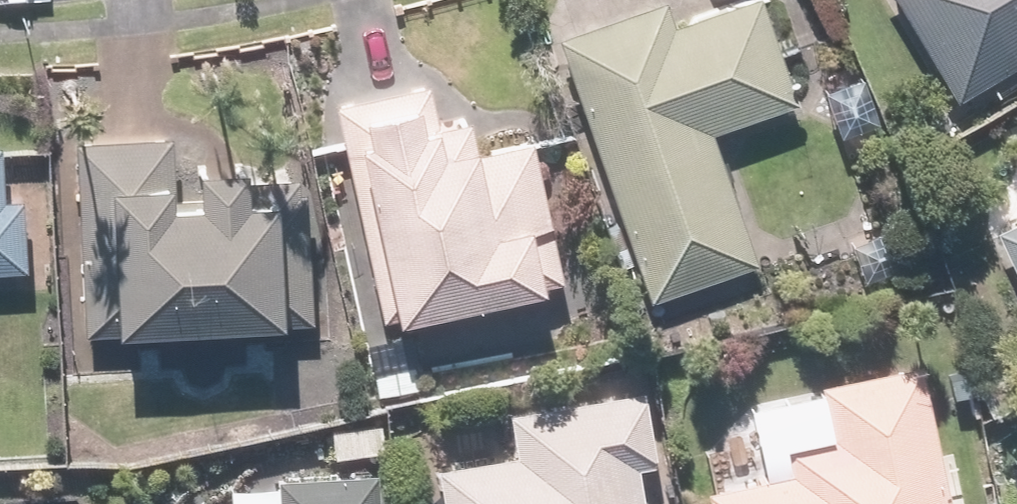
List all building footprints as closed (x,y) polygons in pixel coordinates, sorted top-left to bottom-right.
[(569,33),(659,296),(768,258),(723,127),(812,96),(779,0),(751,0),(710,14),(705,0),(666,0),(569,33)] [(963,99),(1016,68),(1016,0),(906,0),(963,99)] [(442,79),(342,102),(390,313),(572,272),(541,133),(495,143),(488,110),(451,118),(442,79)] [(170,133),(90,131),(88,330),(144,330),(144,315),(302,316),(303,183),(270,183),(270,159),(225,159),(225,194),(193,194),(193,168),(170,167),(170,133)] [(35,265),(34,194),(15,194),(14,146),(0,146),(0,266),(35,265)] [(992,185),(1016,243),(1016,174),(992,185)] [(429,324),(368,333),(377,392),(437,383),(429,324)] [(925,359),(739,407),(761,493),(716,503),(961,503),(925,359)] [(449,460),(453,503),(656,503),(652,456),(668,455),(663,390),(520,402),(525,453),(449,460)] [(395,469),(282,472),(282,477),(235,478),(236,503),(395,503),(395,469)]
